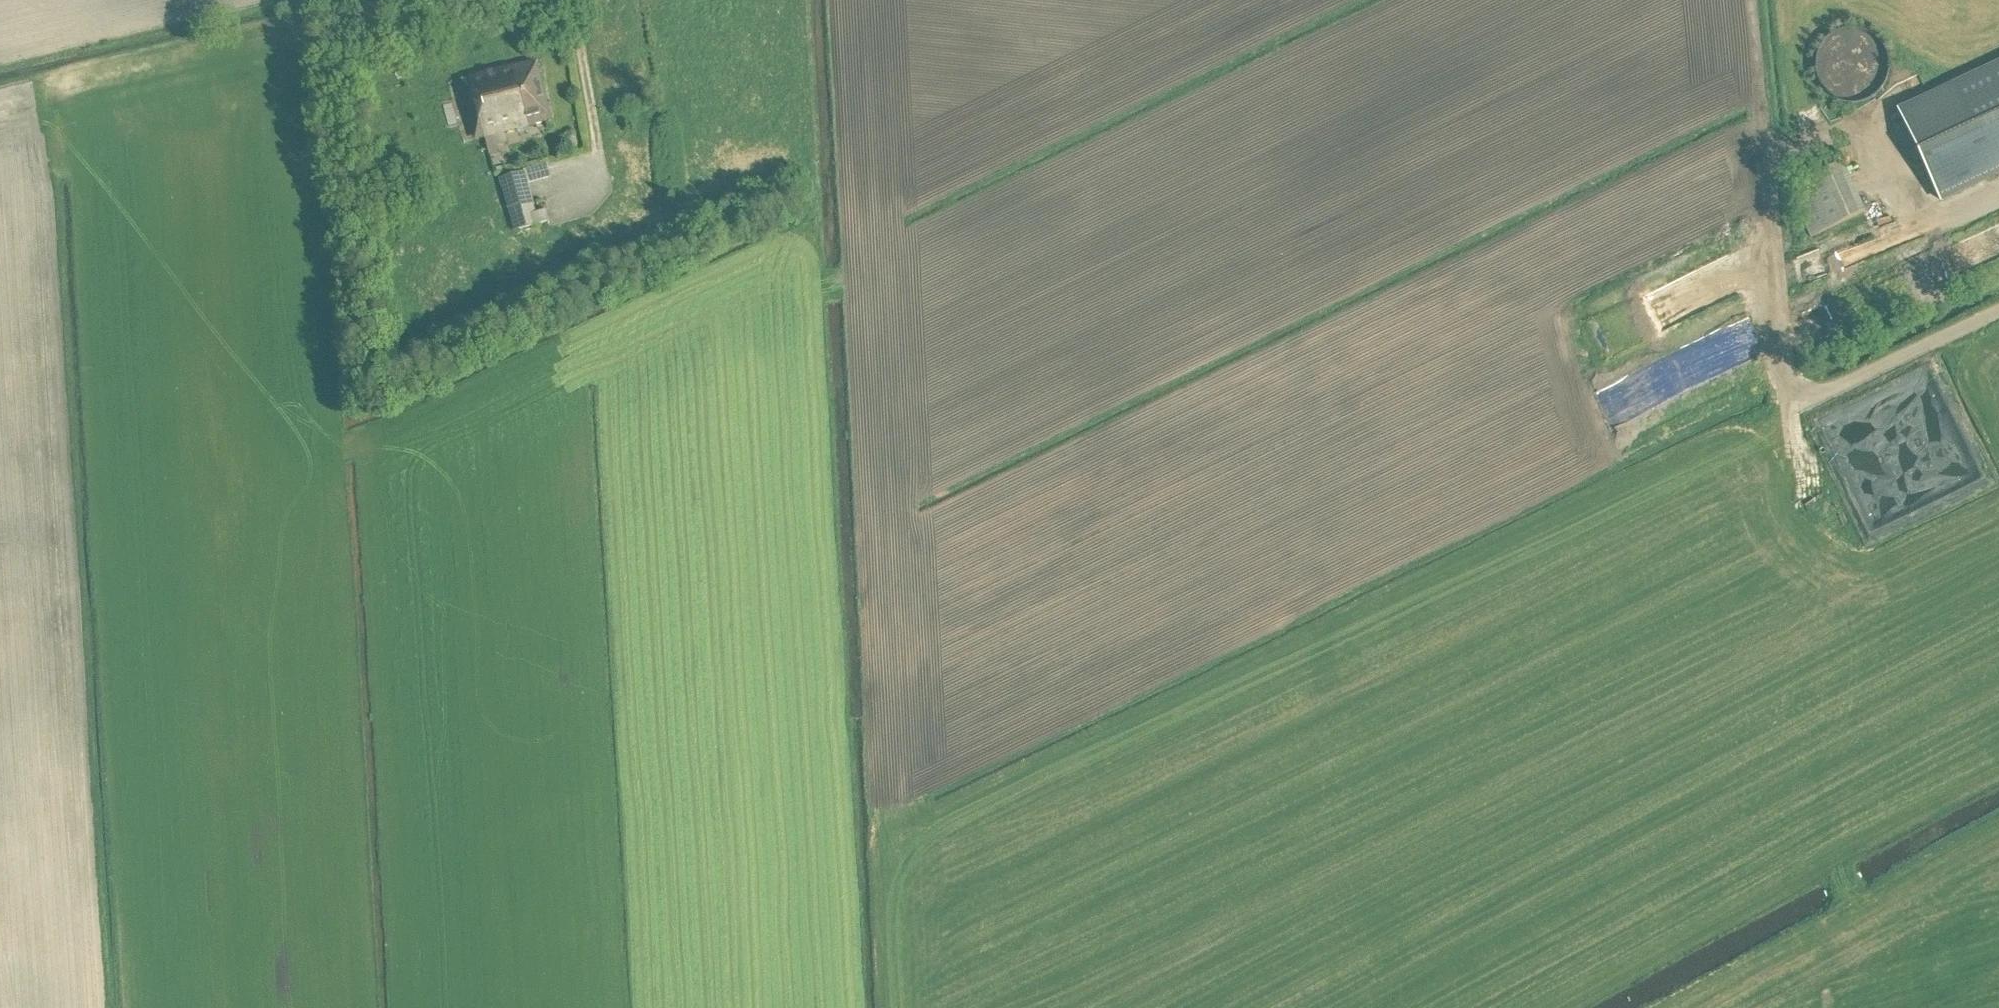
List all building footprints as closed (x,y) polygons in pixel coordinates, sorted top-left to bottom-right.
[(1896,110),(1940,204),(1998,176),(1998,62),(1896,110)] [(551,121),(536,63),(461,82),(476,140),(551,121)] [(1847,223),(1865,214),(1841,161),(1823,169),(1847,223)] [(523,172),(524,174),(498,181),(507,212),(510,211),(513,222),(510,222),(513,234),(538,227),(538,225),(535,226),(533,217),(536,216),(528,189),(552,183),(547,165),(523,172)] [(398,172),(385,173),(386,183),(399,183),(398,172)] [(1801,184),(1814,233),(1824,230),(1810,181),(1801,184)]
